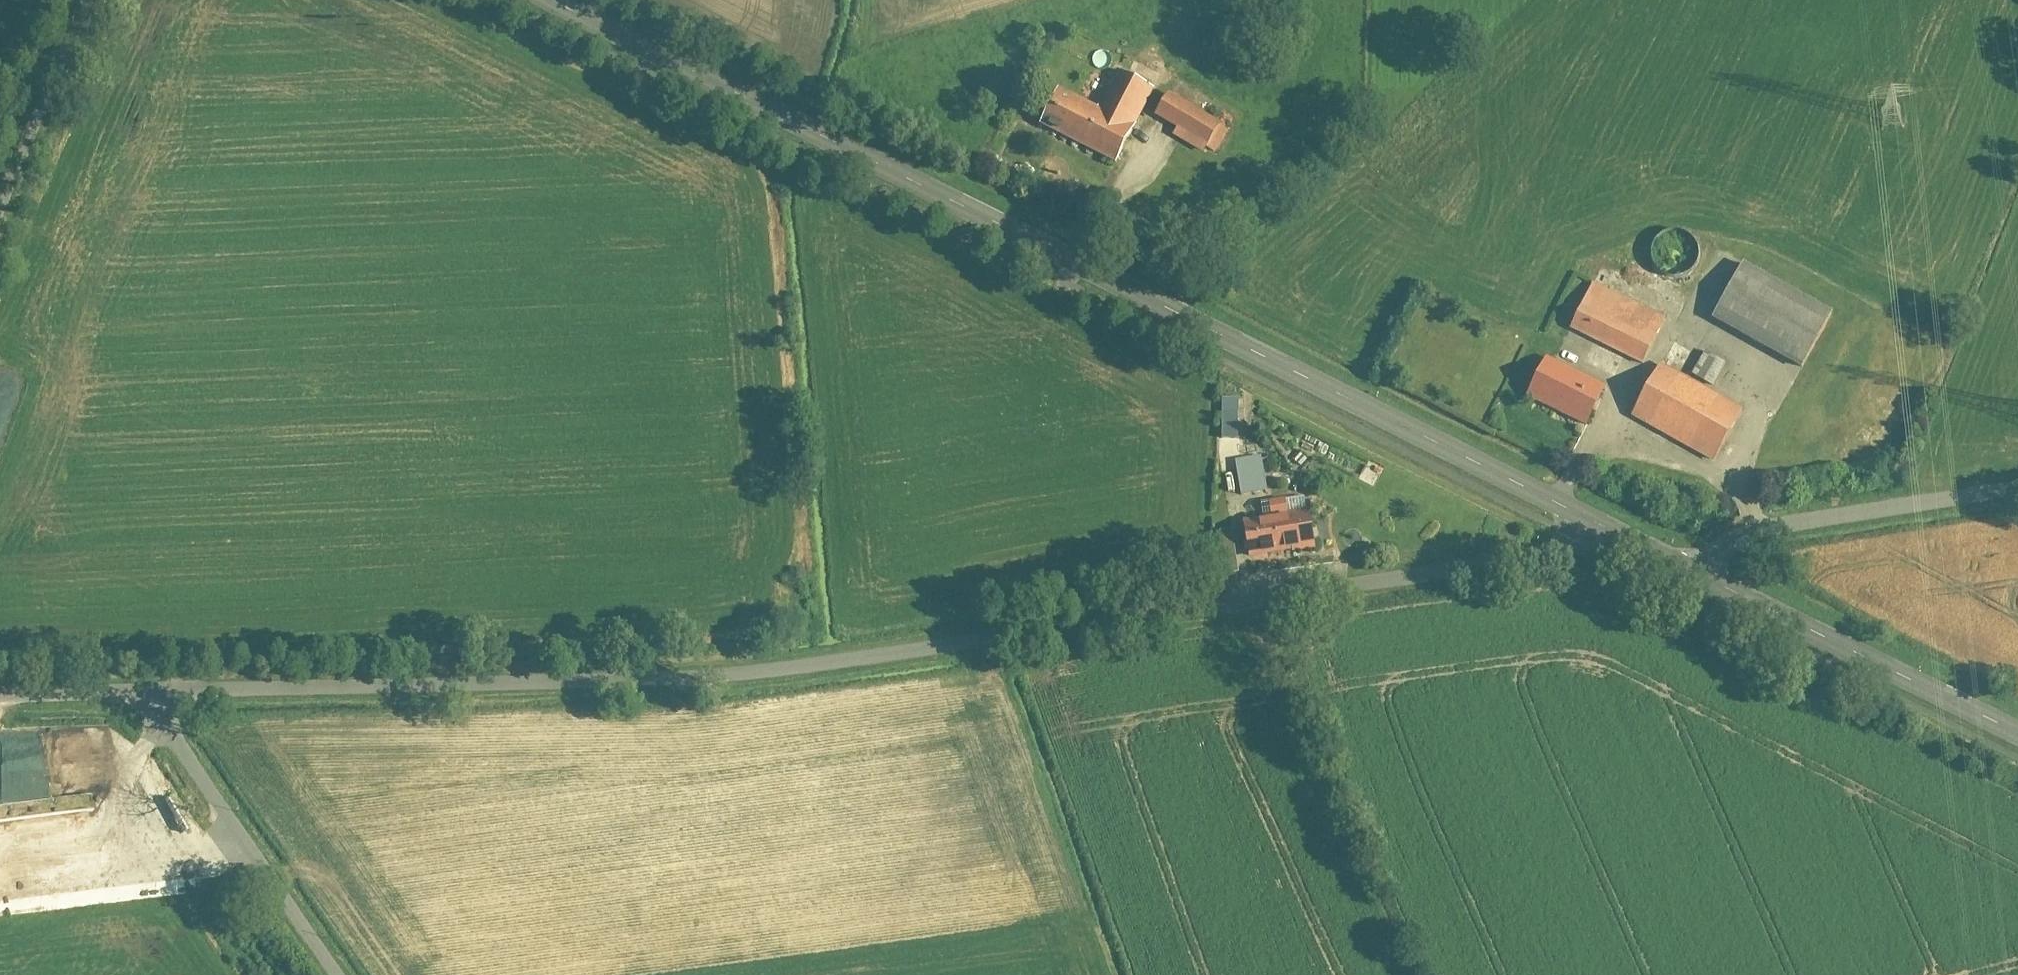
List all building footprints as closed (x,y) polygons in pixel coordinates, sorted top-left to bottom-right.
[(1067,90),(1047,128),(1119,166),(1157,97),(1120,77),(1102,109),(1067,90)] [(1181,90),(1162,122),(1211,150),(1230,118),(1181,90)] [(1655,258),(1657,269),(1665,278),(1678,283),(1690,281),(1700,272),(1704,256),(1697,242),(1685,236),(1669,238),(1660,245),(1655,258)] [(1750,265),(1718,322),(1806,371),(1838,314),(1750,265)] [(1593,292),(1574,331),(1647,367),(1666,327),(1593,292)] [(1546,365),(1529,399),(1589,429),(1606,395),(1546,365)] [(1666,372),(1640,420),(1719,463),(1745,414),(1666,372)] [(1241,391),(1227,390),(1225,416),(1240,417),(1241,391)] [(1266,453),(1236,456),(1240,499),(1270,496),(1266,453)] [(1247,518),(1254,562),(1320,551),(1314,508),(1247,518)]
